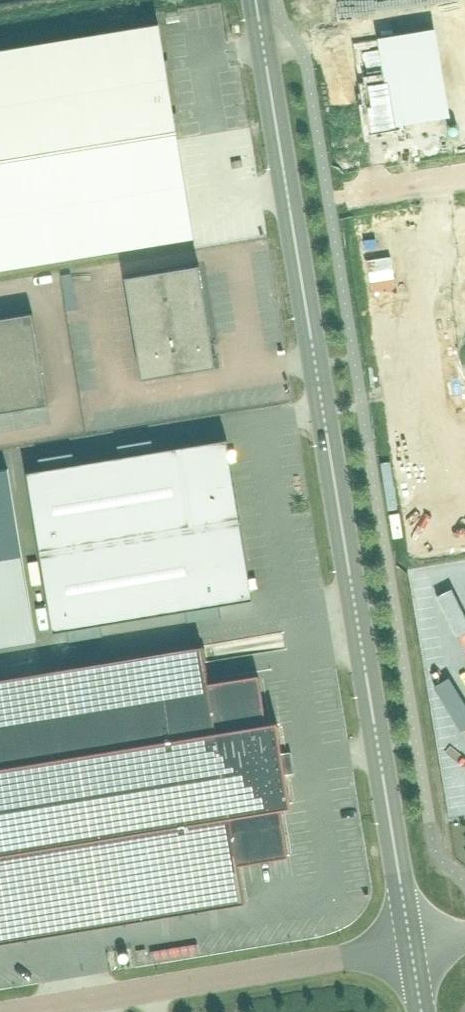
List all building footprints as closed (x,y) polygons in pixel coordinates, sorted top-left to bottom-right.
[(0,50),(0,269),(193,237),(159,24),(0,50)] [(437,27),(377,37),(378,45),(359,48),(367,102),(364,103),(369,135),(401,129),(400,126),(452,117),(437,27)] [(216,366),(199,264),(125,276),(142,378),(216,366)] [(415,278),(416,280),(429,277),(444,370),(434,371),(450,465),(446,466),(447,468),(464,465),(464,269),(415,278)] [(48,404),(32,312),(0,318),(0,412),(48,404)] [(253,598),(227,439),(27,471),(53,631),(253,598)] [(21,554),(7,469),(0,470),(0,558),(21,554)] [(0,558),(0,646),(35,640),(21,554),(0,558)] [(202,645),(0,678),(0,940),(245,900),(238,860),(285,853),(276,802),(291,799),(286,772),(294,771),(291,752),(283,754),(279,727),(268,729),(260,679),(209,688),(202,645)]
